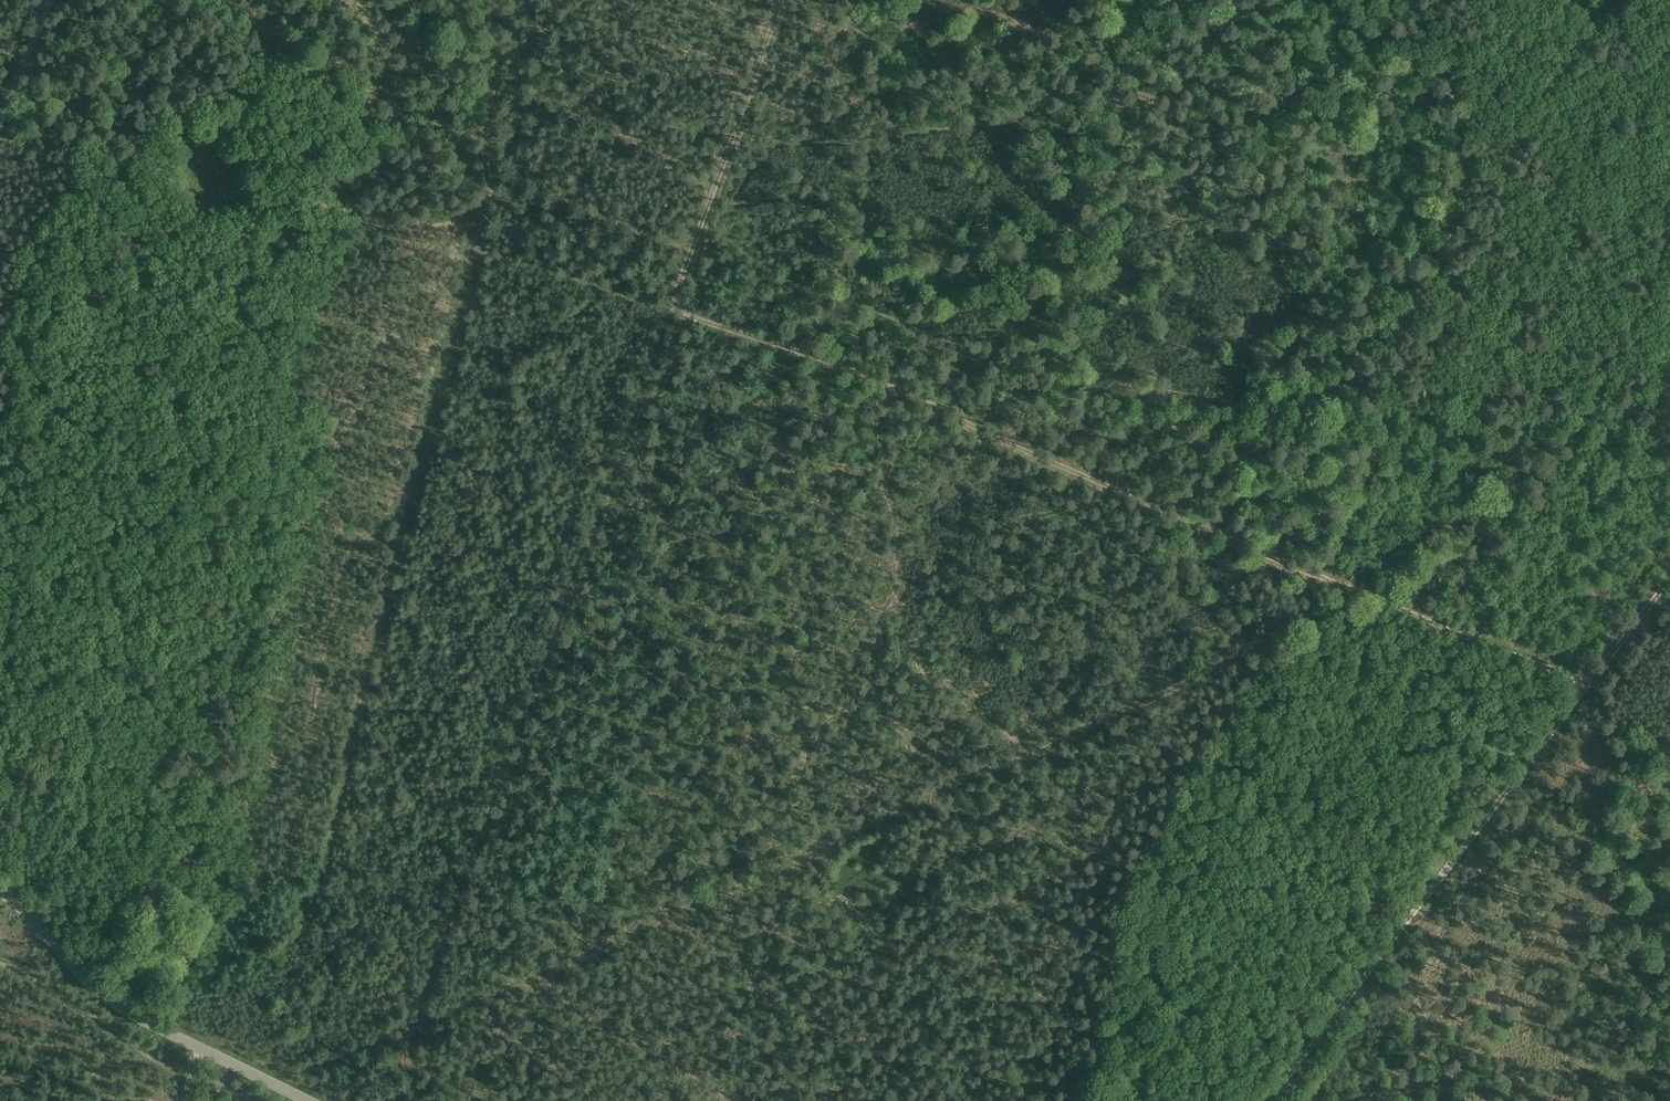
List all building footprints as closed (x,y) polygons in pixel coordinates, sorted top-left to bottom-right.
[(127,81),(121,84),(123,91),(130,88),(127,81)]
